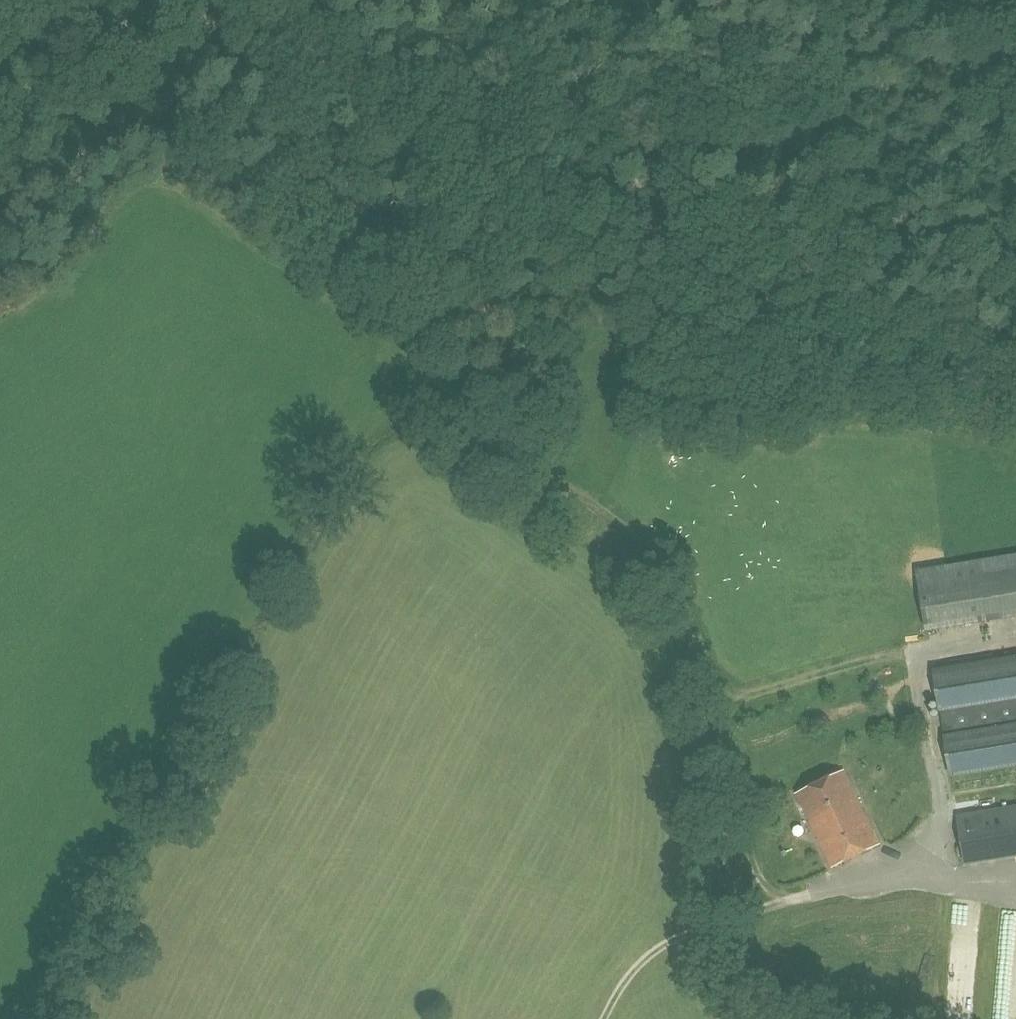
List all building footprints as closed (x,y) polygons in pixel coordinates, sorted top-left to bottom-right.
[(951,565),(961,625),(1015,616),(1015,554),(951,565)] [(951,565),(917,570),(927,631),(961,625),(951,565)] [(933,669),(950,777),(1015,767),(1015,655),(933,669)] [(797,792),(833,867),(879,844),(843,770),(797,792)] [(966,864),(1015,856),(1015,806),(958,815),(966,864)]
